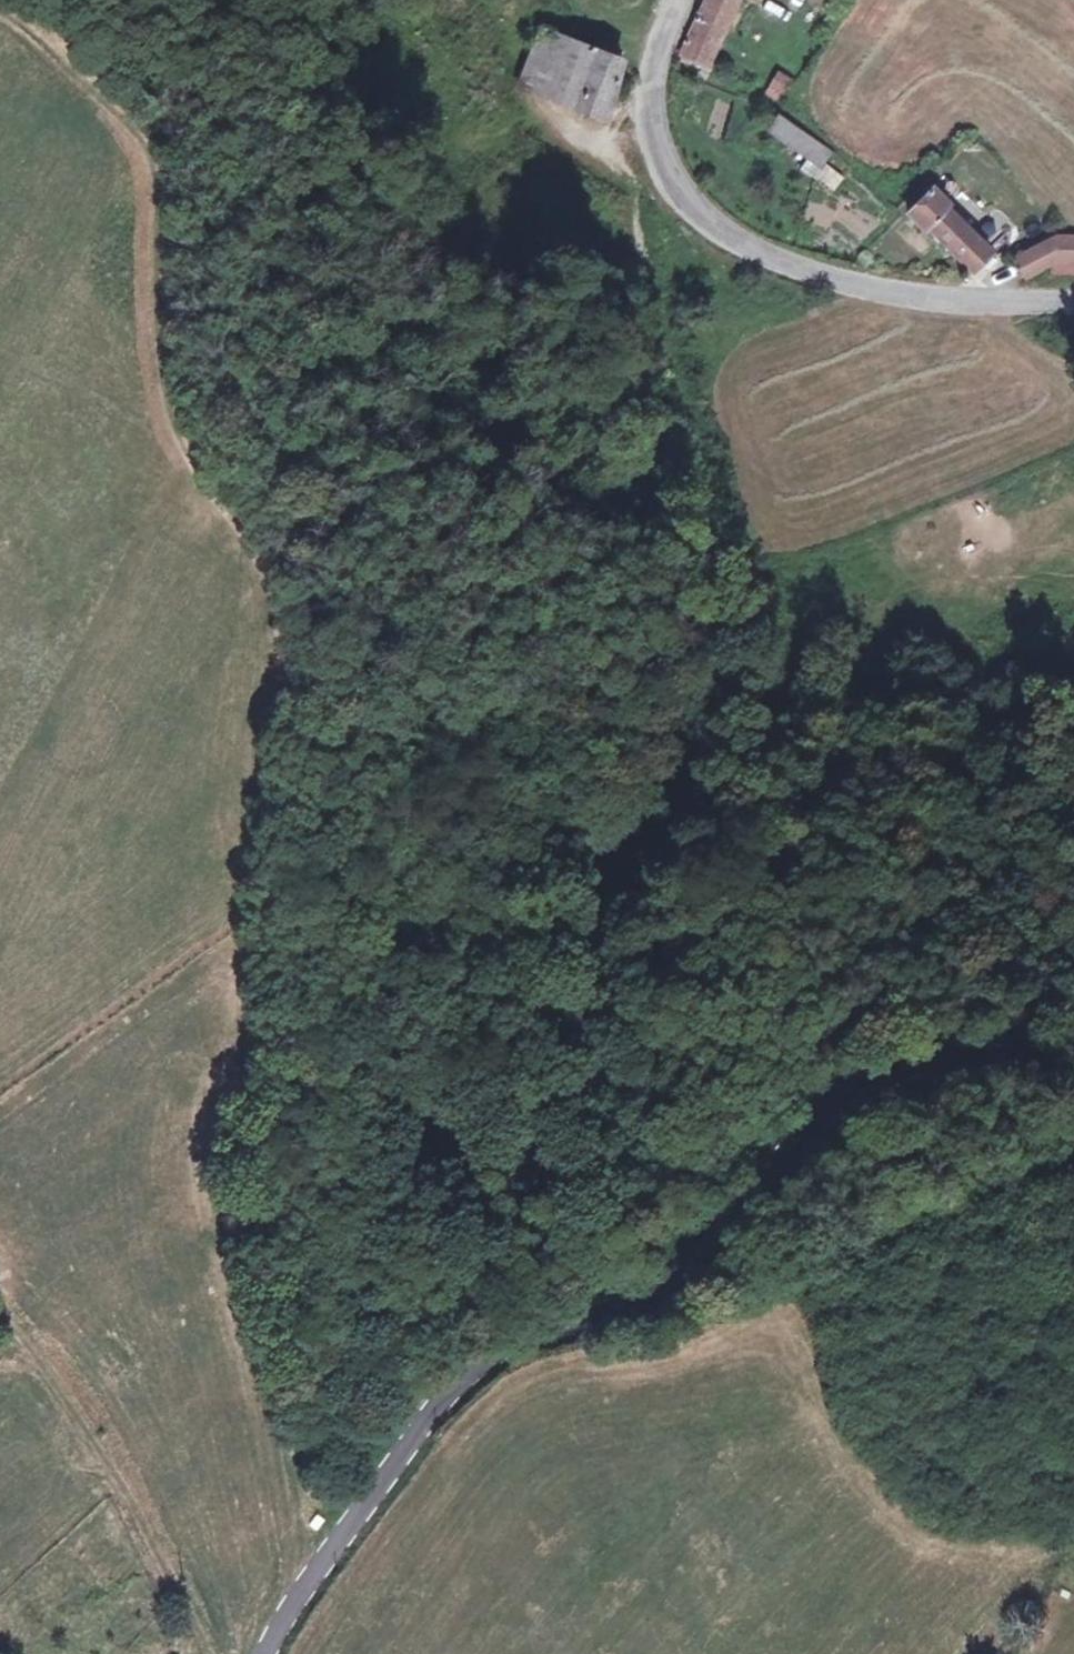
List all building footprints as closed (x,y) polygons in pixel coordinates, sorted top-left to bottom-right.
[(680,57),(705,67),(730,0),(702,0),(680,57)] [(529,89),(550,40),(536,34),(513,83),(529,89)] [(587,57),(550,40),(529,89),(564,106),(587,57)] [(617,57),(594,46),(587,57),(564,106),(598,121),(618,72),(612,66),(617,57)] [(777,69),(765,94),(782,102),(794,78),(777,69)] [(793,133),(776,119),(765,134),(809,170),(822,154),(793,133)] [(988,239),(930,191),(910,216),(904,222),(962,266),(988,239)] [(1051,240),(1010,260),(1021,281),(1050,265),(1073,265),(1073,240),(1051,240)]
